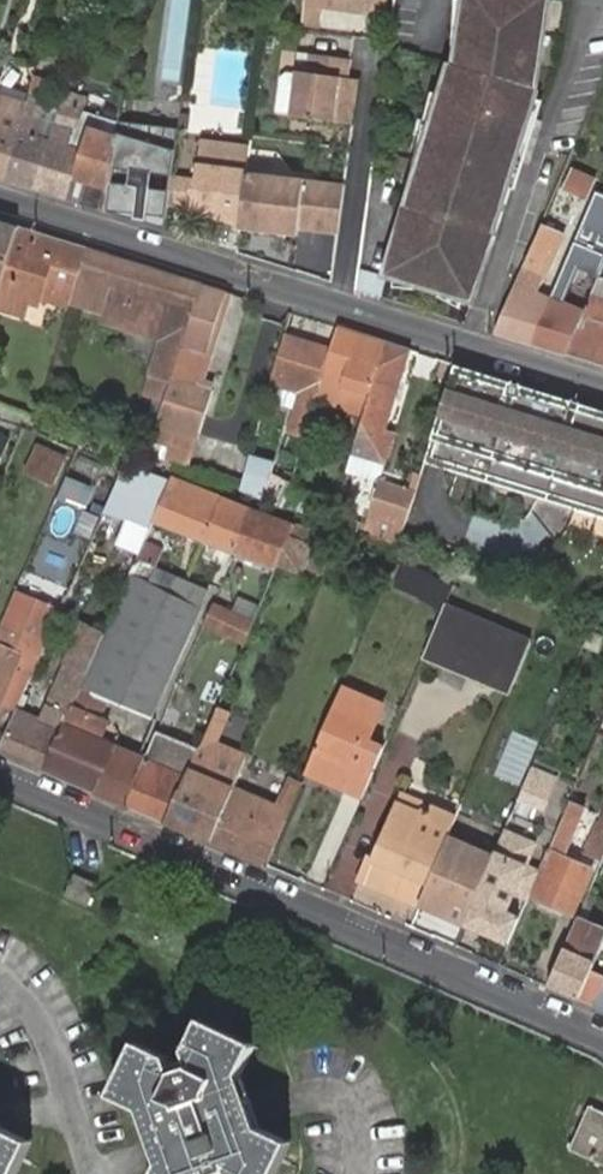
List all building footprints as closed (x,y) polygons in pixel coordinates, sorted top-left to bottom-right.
[(310,4),(374,14),(376,0),(311,0),(310,4)] [(530,130),(546,90),(543,88),(556,0),(476,0),(467,64),(472,64),(457,101),(457,102),(411,214),(487,234),(518,157),(504,152),(515,124),(530,130)] [(293,116),(356,125),(363,81),(353,79),(356,60),(313,54),(311,73),(301,71),(293,116)] [(4,180),(26,113),(29,100),(13,95),(9,108),(0,105),(0,179),(4,180)] [(76,178),(113,190),(113,187),(119,140),(91,130),(89,134),(78,130),(84,113),(63,106),(57,124),(37,190),(68,200),(76,178)] [(4,180),(37,190),(57,124),(26,113),(4,180)] [(181,130),(121,121),(119,140),(113,187),(113,190),(108,213),(139,222),(140,215),(148,216),(146,224),(166,231),(170,207),(170,206),(174,178),(181,130)] [(518,157),(530,130),(515,124),(504,152),(518,157)] [(174,178),(170,206),(170,207),(194,211),(193,214),(216,218),(216,222),(241,227),(246,189),(249,173),(252,149),(204,142),(195,181),(174,178)] [(572,167),(561,191),(585,202),(596,178),(572,167)] [(347,187),(249,173),(246,189),(241,227),(240,229),(299,238),(301,231),(339,237),(347,187)] [(108,213),(113,190),(76,178),(68,200),(108,213)] [(585,310),(564,301),(579,267),(599,275),(602,267),(602,194),(597,192),(552,297),(533,343),(566,356),(584,313),(585,310)] [(487,234),(411,214),(399,242),(484,266),(492,236),(487,234)] [(0,220),(0,294),(20,227),(0,220)] [(20,227),(0,294),(0,312),(24,319),(29,306),(39,309),(41,301),(70,310),(72,305),(89,248),(20,227)] [(474,300),(484,266),(399,242),(395,241),(387,275),(474,300)] [(89,248),(72,305),(134,323),(139,310),(175,321),(156,383),(170,388),(203,284),(89,248)] [(533,343),(552,297),(539,292),(551,267),(544,264),(543,259),(531,253),(495,334),(533,343)] [(356,290),(379,297),(382,276),(359,269),(356,290)] [(228,292),(203,284),(170,388),(152,441),(172,448),(168,457),(190,464),(214,389),(198,384),(228,292)] [(584,313),(566,356),(602,367),(602,319),(584,313)] [(387,342),(338,327),(332,350),(318,397),(315,410),(328,414),(338,382),(364,390),(363,397),(369,398),(387,342)] [(332,350),(287,336),(273,384),(318,397),(332,350)] [(412,350),(387,342),(369,398),(351,453),(384,463),(393,435),(387,433),(412,350)] [(457,364),(426,462),(442,467),(559,504),(602,517),(602,410),(475,370),(457,364)] [(37,441),(23,474),(54,487),(68,454),(37,441)] [(348,456),(343,471),(375,481),(380,466),(348,456)] [(112,541),(139,553),(145,540),(150,528),(160,505),(170,483),(125,467),(105,512),(122,519),(112,541)] [(288,502),(294,484),(278,478),(275,488),(267,485),(265,494),(288,502)] [(84,502),(86,482),(65,479),(63,500),(84,502)] [(203,548),(223,502),(170,483),(160,505),(203,522),(193,544),(203,548)] [(378,483),(363,533),(400,544),(416,494),(378,483)] [(288,538),(293,526),(223,502),(203,548),(235,560),(238,554),(245,538),(272,548),(265,564),(275,569),(277,565),(288,538)] [(160,505),(150,528),(193,544),(203,522),(160,505)] [(238,554),(265,564),(272,548),(245,538),(238,554)] [(288,538),(277,565),(300,573),(306,556),(323,563),(328,553),(288,538)] [(137,559),(155,567),(164,548),(145,540),(139,553),(137,559)] [(402,564),(393,588),(443,606),(452,581),(402,564)] [(201,606),(130,574),(104,633),(80,688),(109,700),(150,717),(201,606)] [(424,654),(510,690),(532,640),(445,603),(424,654)] [(204,624),(245,642),(253,621),(235,613),(214,604),(204,624)] [(235,613),(253,621),(257,612),(239,604),(235,613)] [(95,613),(91,623),(101,627),(106,617),(95,613)] [(37,666),(46,647),(10,632),(12,626),(4,622),(0,630),(0,709),(21,660),(37,666)] [(0,751),(44,769),(80,688),(104,633),(83,624),(60,675),(65,678),(46,723),(18,711),(0,751)] [(44,769),(98,792),(117,749),(122,736),(111,730),(105,744),(83,735),(92,715),(101,719),(109,700),(80,688),(44,769)] [(343,789),(361,797),(383,747),(369,741),(383,706),(344,688),(311,766),(346,781),(343,789)] [(194,762),(168,823),(211,841),(235,783),(247,755),(213,741),(226,709),(217,705),(194,762)] [(113,724),(101,719),(92,715),(83,735),(105,744),(111,730),(113,724)] [(168,823),(194,762),(153,745),(129,805),(168,823)] [(98,792),(122,802),(141,759),(117,749),(98,792)] [(211,841),(269,865),(293,808),(253,790),(262,770),(251,766),(242,786),(235,783),(211,841)] [(307,775),(343,789),(346,781),(311,766),(307,775)] [(517,803),(547,811),(557,773),(526,766),(517,803)] [(449,836),(454,824),(436,815),(421,817),(399,808),(377,860),(372,857),(363,878),(420,904),(449,836)] [(571,827),(561,823),(556,834),(566,837),(571,827)] [(599,830),(588,855),(602,861),(602,825),(599,830)] [(510,944),(541,871),(526,865),(536,843),(505,830),(495,856),(465,924),(510,944)] [(495,856),(449,836),(420,904),(465,924),(495,856)] [(553,854),(534,898),(571,915),(590,871),(553,854)] [(69,875),(66,901),(91,904),(94,878),(69,875)] [(549,988),(594,1007),(602,987),(602,977),(592,972),(602,944),(602,930),(578,919),(549,988)] [(594,1007),(602,1011),(602,987),(594,1007)] [(245,1075),(259,1045),(206,1020),(191,1052),(194,1062),(175,1069),(171,1058),(139,1043),(114,1096),(143,1110),(164,1166),(160,1173),(230,1173),(233,1173),(280,1173),(294,1145),(264,1131),(245,1075)] [(591,1106),(571,1148),(602,1163),(602,1112),(591,1106)] [(0,1120),(0,1173),(17,1173),(32,1142),(3,1128),(0,1120)]
